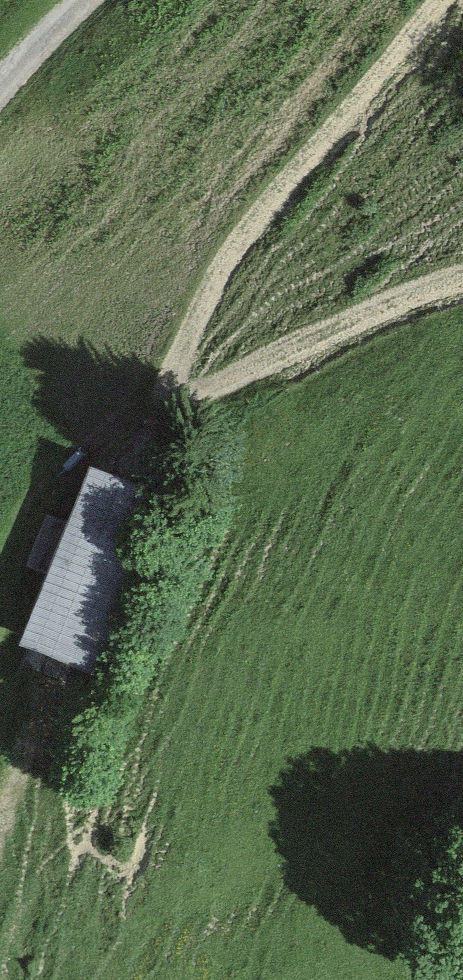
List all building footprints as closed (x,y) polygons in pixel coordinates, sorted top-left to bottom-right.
[(21,632),(80,656),(147,489),(88,465),(21,632)]
